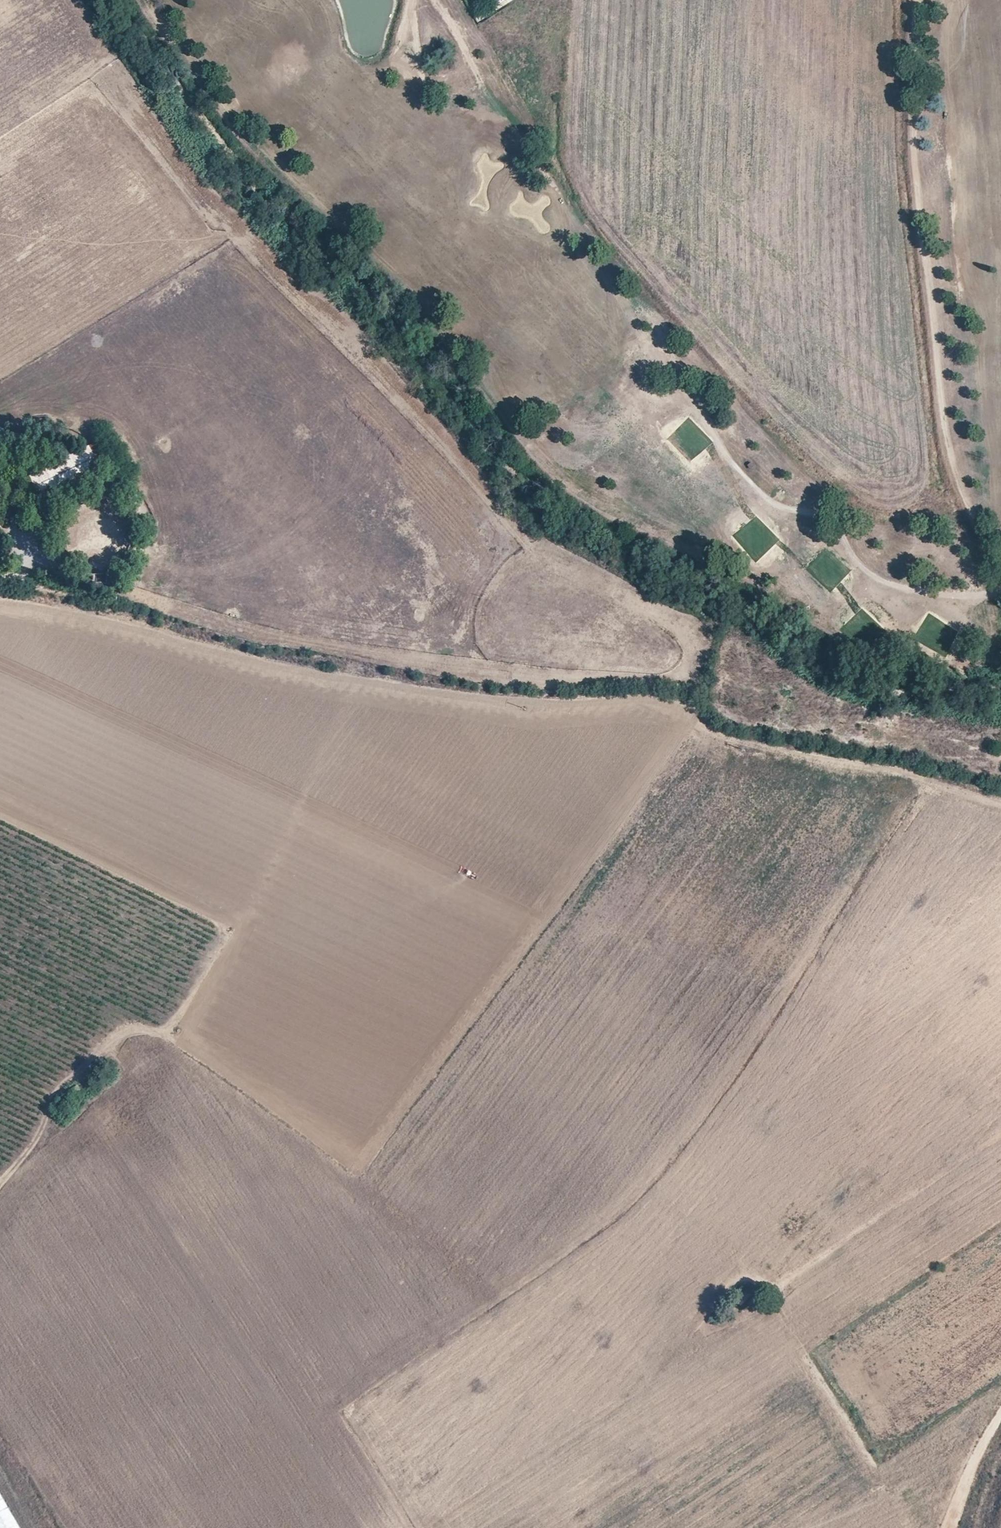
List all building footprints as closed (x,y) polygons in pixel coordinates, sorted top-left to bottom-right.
[(89,447),(29,477),(41,499),(101,470),(89,447)] [(65,1097),(74,1103),(85,1091),(77,1084),(65,1097)] [(0,1493),(0,1527),(18,1527),(0,1493)]
